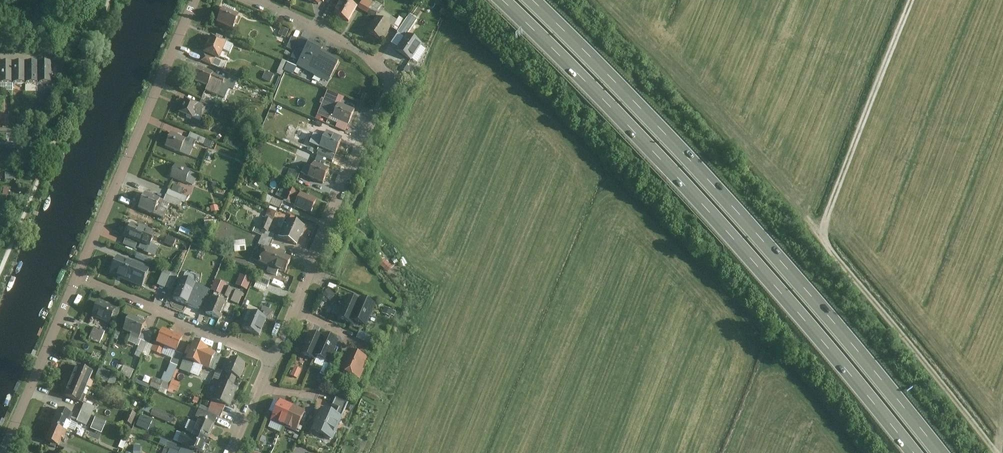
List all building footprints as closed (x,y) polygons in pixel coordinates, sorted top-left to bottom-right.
[(345,0),(343,0),(335,15),(350,23),(358,7),(345,0)] [(367,12),(373,0),(361,0),(357,7),(367,12)] [(240,16),(223,9),(217,24),(233,31),(240,16)] [(377,17),(367,32),(383,42),(392,28),(377,17)] [(406,22),(400,17),(393,28),(399,32),(406,22)] [(406,22),(399,32),(405,36),(412,25),(406,22)] [(278,34),(287,36),(289,29),(280,27),(278,34)] [(228,43),(211,36),(204,54),(215,58),(220,61),(228,43)] [(292,50),(297,38),(291,36),(286,47),(292,50)] [(408,58),(417,45),(404,37),(394,50),(408,58)] [(328,51),(310,41),(308,45),(302,55),(297,66),(315,76),(317,73),(332,80),(341,62),(326,54),(328,51)] [(302,55),(308,45),(303,43),(298,53),(302,55)] [(215,58),(204,54),(201,61),(212,66),(215,58)] [(283,61),(281,70),(294,73),(296,64),(283,61)] [(15,86),(15,65),(2,65),(2,86),(15,86)] [(29,85),(29,65),(15,65),(15,86),(29,85)] [(41,85),(41,65),(29,65),(29,85),(41,85)] [(54,65),(41,65),(41,85),(54,85),(54,65)] [(224,77),(199,67),(193,81),(219,91),(224,77)] [(265,70),(262,78),(271,81),(274,73),(265,70)] [(200,105),(185,98),(178,113),(193,119),(195,115),(202,118),(203,116),(207,108),(200,105)] [(202,100),(200,105),(207,108),(203,116),(210,119),(215,106),(202,100)] [(339,103),(333,118),(339,121),(349,125),(356,110),(339,103)] [(349,125),(339,121),(336,127),(346,132),(349,125)] [(171,133),(165,147),(189,158),(194,146),(185,142),(186,139),(171,133)] [(206,139),(192,133),(189,139),(204,145),(206,139)] [(342,141),(326,135),(320,149),(336,156),(342,141)] [(336,156),(320,149),(318,155),(334,162),(336,156)] [(192,171),(176,164),(170,178),(186,185),(186,184),(194,187),(198,176),(190,173),(192,171)] [(330,171),(314,165),(308,179),(324,185),(330,171)] [(301,174),(290,170),(287,176),(298,181),(301,174)] [(166,196),(182,202),(184,197),(169,190),(166,196)] [(318,200),(301,193),(295,208),(312,215),(318,200)] [(145,194),(139,210),(163,220),(166,212),(161,210),(162,207),(159,205),(161,201),(145,194)] [(182,202),(166,196),(164,202),(179,208),(182,202)] [(283,203),(273,199),(270,206),(280,210),(283,203)] [(273,220),(278,211),(271,207),(266,216),(273,220)] [(262,234),(259,243),(272,246),(275,233),(270,232),(273,220),(266,218),(264,228),(257,227),(256,233),(262,234)] [(297,247),(305,227),(290,220),(287,227),(284,226),(279,238),(297,247)] [(147,231),(132,225),(126,239),(141,246),(147,231)] [(164,242),(183,250),(186,244),(167,236),(164,242)] [(137,244),(125,239),(123,245),(134,250),(137,244)] [(234,240),(235,251),(247,251),(246,239),(234,240)] [(278,254),(266,249),(259,264),(269,269),(267,273),(277,278),(279,273),(285,276),(292,260),(286,257),(287,255),(279,251),(278,254)] [(132,264),(117,258),(110,276),(142,290),(151,269),(133,261),(132,264)] [(165,269),(159,284),(172,289),(178,274),(165,269)] [(236,284),(247,290),(252,279),(241,273),(236,284)] [(194,293),(197,285),(181,279),(172,301),(188,308),(194,293)] [(222,294),(227,283),(216,279),(211,290),(222,294)] [(221,320),(233,290),(226,287),(222,297),(215,294),(207,315),(221,320)] [(332,300),(335,292),(326,289),(323,297),(332,300)] [(202,296),(194,293),(188,308),(196,311),(202,296)] [(351,326),(353,323),(360,304),(347,298),(338,321),(351,326)] [(366,328),(375,305),(362,300),(360,304),(353,323),(366,328)] [(116,310),(99,303),(92,319),(100,322),(96,330),(105,333),(108,325),(109,326),(116,310)] [(243,330),(260,337),(266,321),(269,322),(274,313),(262,307),(258,318),(246,313),(244,319),(247,320),(243,330)] [(146,324),(130,317),(123,333),(131,336),(130,338),(138,341),(146,324)] [(105,334),(94,329),(89,340),(100,345),(105,334)] [(360,330),(356,337),(370,344),(374,337),(360,330)] [(175,356),(182,339),(163,331),(153,354),(161,357),(163,351),(175,356)] [(316,359),(323,340),(312,335),(303,357),(314,362),(316,359)] [(327,364),(336,341),(325,336),(323,340),(316,359),(327,364)] [(143,355),(147,345),(141,342),(137,353),(143,355)] [(202,367),(209,350),(193,343),(186,360),(202,367)] [(211,364),(216,353),(211,351),(206,362),(211,364)] [(369,359),(350,351),(345,362),(343,362),(339,372),(360,381),(365,372),(363,371),(369,359)] [(228,376),(225,384),(234,388),(237,380),(240,381),(246,366),(231,360),(224,375),(228,376)] [(170,385),(178,368),(170,365),(163,382),(170,385)] [(123,366),(121,374),(133,377),(135,368),(123,366)] [(78,367),(71,382),(87,389),(94,374),(78,367)] [(292,376),(300,378),(302,368),(294,367),(292,376)] [(112,375),(100,369),(96,379),(108,384),(112,375)] [(87,389),(71,382),(64,398),(80,405),(87,389)] [(238,390),(234,388),(225,384),(220,382),(212,401),(230,408),(238,390)] [(336,412),(342,415),(349,401),(336,395),(332,403),(338,406),(336,412)] [(270,419),(283,425),(293,403),(280,397),(270,419)] [(293,403),(283,425),(296,431),(306,409),(293,403)] [(95,408),(84,404),(81,412),(91,416),(95,408)] [(212,405),(208,413),(220,419),(224,410),(212,405)] [(324,407),(313,431),(331,439),(342,415),(336,412),(324,407)] [(151,415),(172,422),(175,414),(154,408),(151,415)] [(59,410),(52,426),(65,431),(72,415),(59,410)] [(133,424),(138,413),(132,411),(127,422),(133,424)] [(196,419),(200,421),(215,427),(218,420),(199,411),(196,419)] [(88,425),(91,416),(81,412),(77,420),(88,425)] [(141,414),(137,425),(148,430),(153,419),(141,414)] [(91,428),(102,433),(107,421),(95,416),(91,428)] [(215,427),(200,421),(194,435),(209,442),(215,427)] [(65,431),(52,426),(45,441),(58,447),(65,431)] [(209,442),(194,435),(192,440),(183,436),(178,446),(194,452),(204,452),(209,442)]
